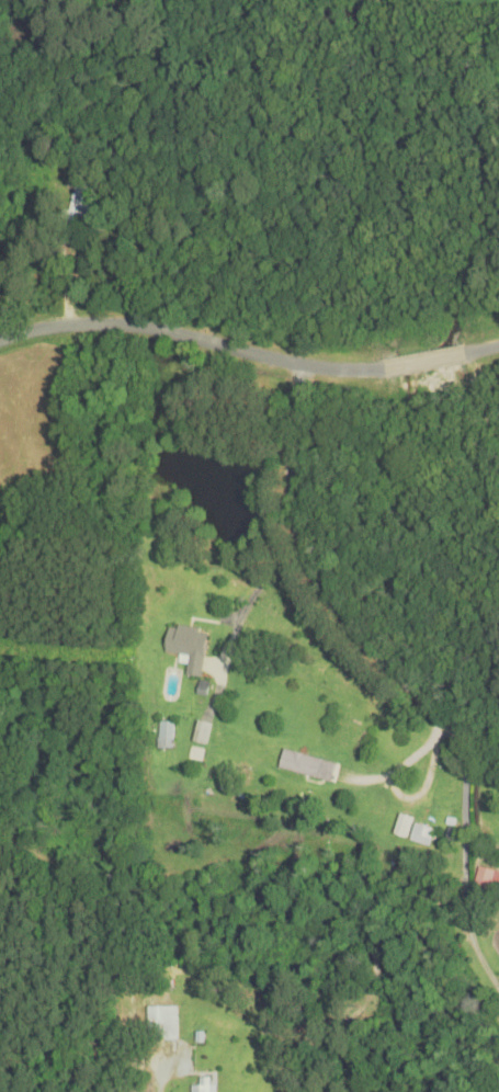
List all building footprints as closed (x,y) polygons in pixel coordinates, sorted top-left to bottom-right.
[(66,225),(75,227),(79,209),(87,211),(93,187),(76,183),(66,225)] [(201,678),(208,632),(169,626),(165,653),(189,657),(187,676),(201,678)] [(333,783),(338,764),(284,751),(279,770),(333,783)] [(428,847),(440,811),(423,805),(411,842),(428,847)] [(394,835),(406,839),(413,819),(400,815),(394,835)] [(474,887),(490,890),(494,871),(478,868),(474,887)] [(178,1041),(178,1007),(147,1007),(147,1041),(178,1041)] [(191,1091),(213,1091),(213,1078),(199,1078),(199,1086),(191,1086),(191,1091)]
